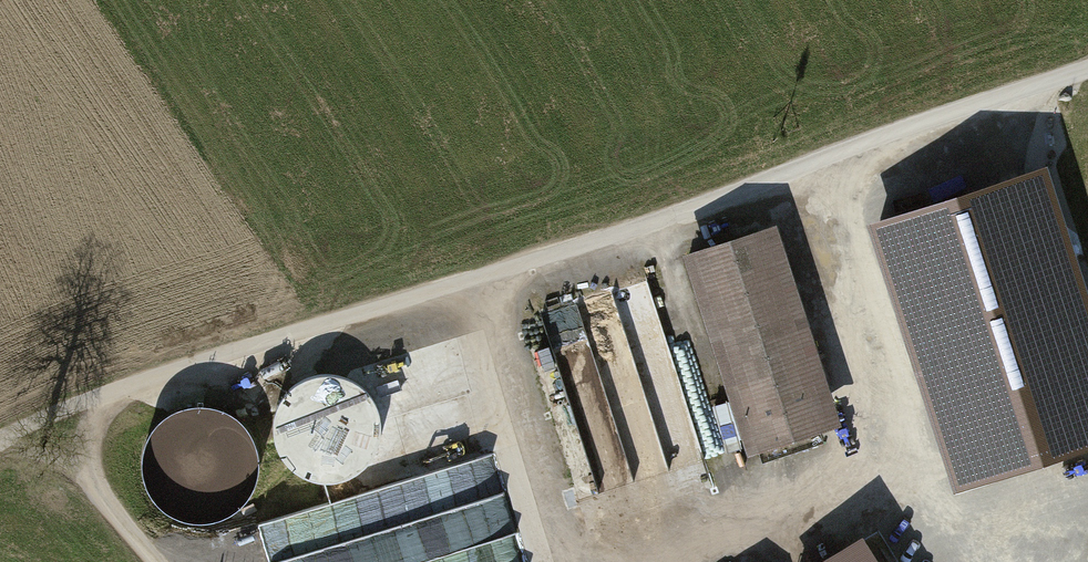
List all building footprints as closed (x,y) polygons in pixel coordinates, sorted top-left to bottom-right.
[(871,225),(956,493),(1087,452),(1087,290),(1049,168),(871,225)] [(778,222),(684,253),(750,454),(844,423),(778,222)] [(577,496),(707,461),(657,278),(527,313),(577,496)] [(231,511),(245,498),(255,482),(258,463),(255,445),(247,429),(234,417),(217,409),(199,407),(182,410),(165,419),(153,434),(146,451),(145,470),(150,488),(161,503),(177,514),(195,519),(214,518),(231,511)] [(266,508),(278,561),(334,561),(329,539),(382,526),(372,483),(266,508)] [(825,561),(878,561),(863,538),(825,561)]
